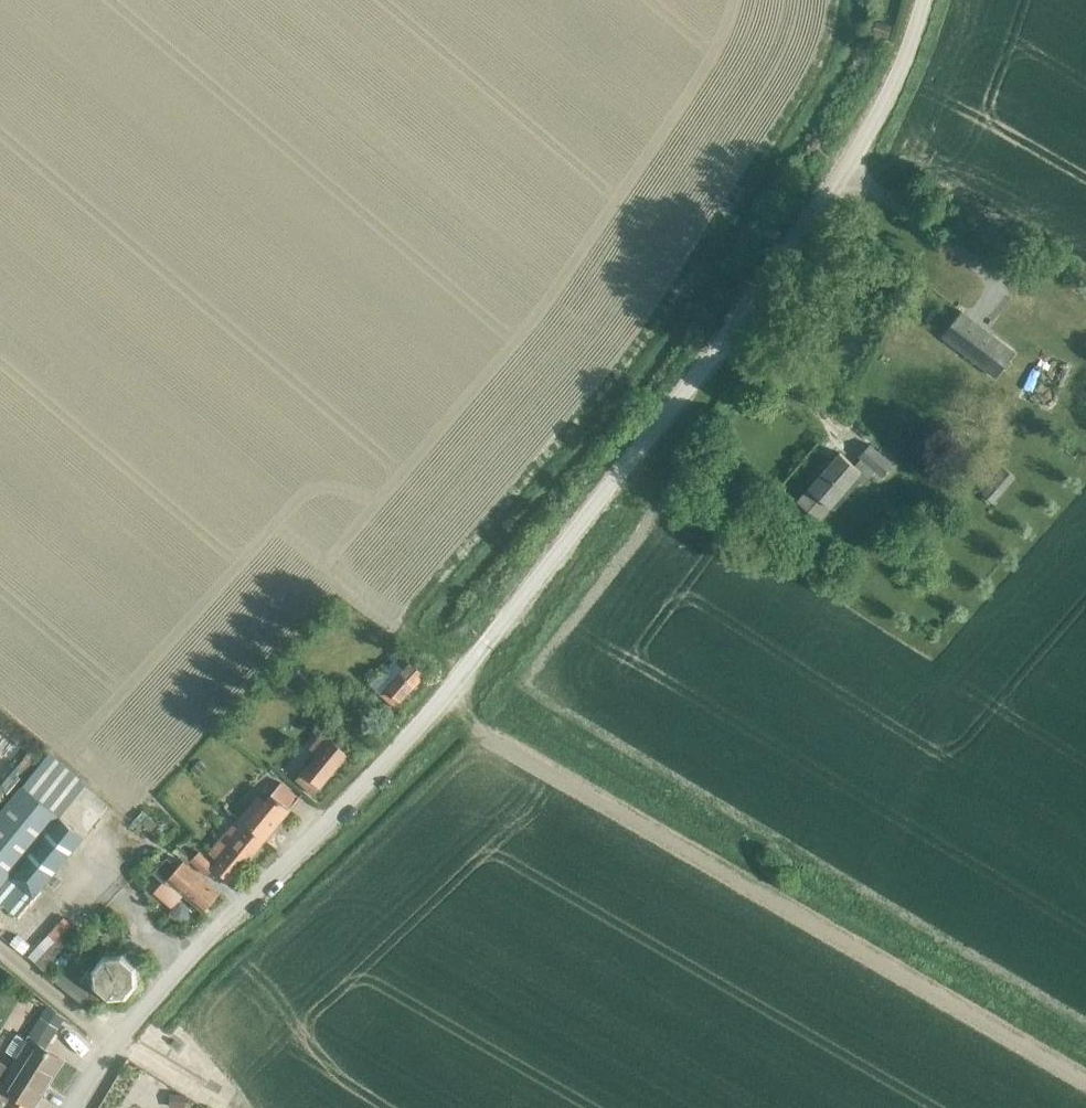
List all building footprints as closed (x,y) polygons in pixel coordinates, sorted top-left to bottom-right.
[(873,31),(872,34),(888,38),(889,35),(891,25),(875,22),(873,31)] [(960,311),(943,334),(995,374),(1013,351),(962,312),(960,311)] [(839,452),(797,501),(819,520),(855,477),(863,484),(872,474),(878,479),(881,474),(882,475),(892,464),(869,444),(859,455),(861,457),(854,465),(839,452)] [(1004,466),(982,491),(993,501),(1015,476),(1004,466)] [(395,707),(425,674),(411,660),(400,651),(370,683),(395,707)] [(347,753),(331,738),(324,732),(310,748),(316,754),(295,779),(313,794),(347,753)] [(198,756),(190,765),(197,773),(206,764),(198,756)] [(257,797),(239,819),(264,839),(299,797),(281,782),(264,803),(257,797)] [(0,811),(0,902),(17,916),(83,835),(59,815),(22,784),(0,811)] [(146,813),(140,819),(149,827),(155,821),(146,813)] [(239,819),(238,817),(209,852),(217,859),(213,865),(212,865),(213,866),(230,881),(264,839),(239,819)] [(212,865),(213,865),(199,851),(191,860),(200,870),(206,874),(213,866),(212,865)] [(203,911),(219,893),(182,860),(176,867),(165,857),(152,872),(163,881),(154,891),(172,907),(184,893),(203,911)] [(17,934),(10,942),(22,953),(29,945),(17,934)] [(46,936),(28,956),(43,970),(61,950),(46,936)] [(139,986),(140,982),(138,966),(139,965),(137,962),(124,951),(121,950),(105,952),(104,952),(100,953),(101,954),(91,966),(90,966),(89,970),(91,986),(90,986),(92,990),(93,989),(105,1000),(109,1001),(125,1000),(129,998),(128,998),(139,985),(139,986)] [(68,961),(55,978),(82,1001),(92,990),(90,986),(91,986),(89,970),(85,975),(68,961)] [(47,1007),(42,1016),(57,1026),(62,1016),(47,1007)] [(42,1016),(34,1029),(49,1038),(57,1026),(42,1016)] [(32,1105),(62,1059),(28,1038),(27,1041),(16,1034),(5,1051),(16,1058),(0,1083),(0,1084),(32,1105)] [(32,1105),(0,1084),(0,1107),(30,1107),(32,1105)] [(169,1107),(186,1107),(187,1096),(170,1094),(169,1107)]
